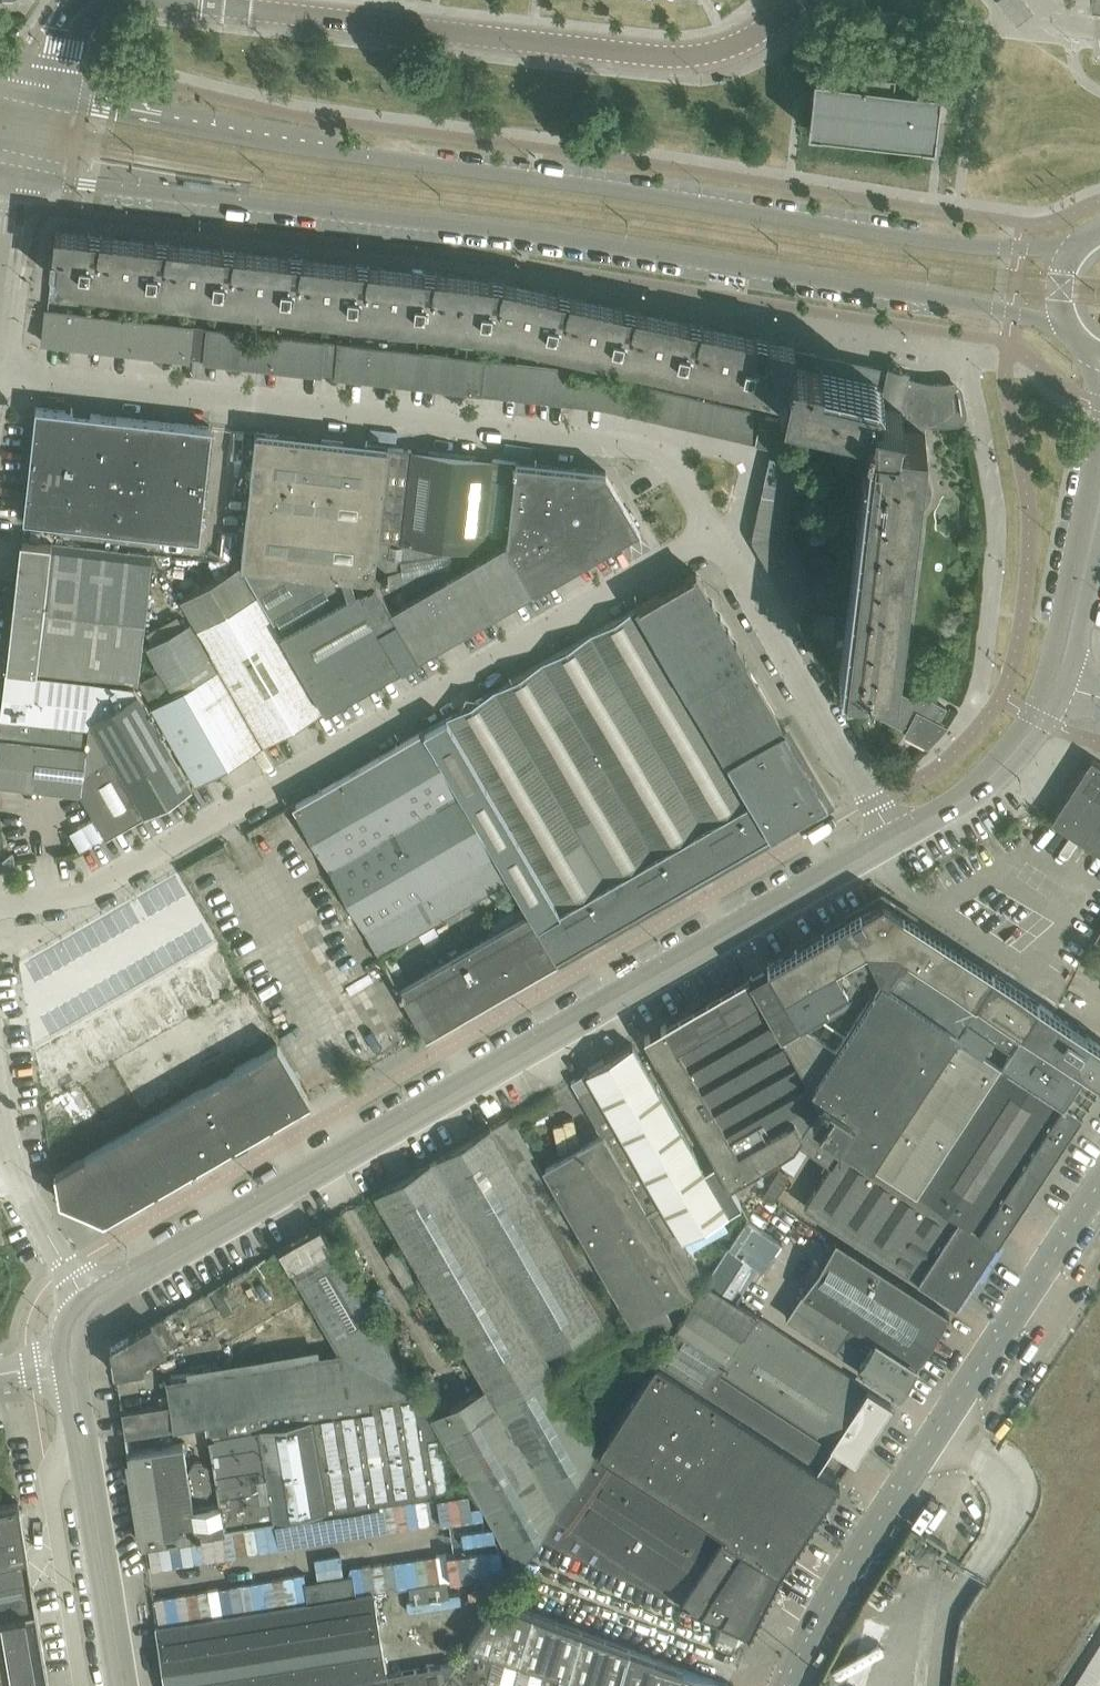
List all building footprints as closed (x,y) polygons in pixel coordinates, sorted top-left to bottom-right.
[(955,92),(941,90),(941,88),(929,86),(928,87),(894,83),(895,69),(889,69),(870,67),(870,66),(864,65),(863,77),(861,78),(828,74),(815,72),(814,77),(808,129),(935,144),(939,105),(953,107),(955,92)] [(59,280),(91,284),(96,236),(56,231),(54,250),(52,250),(52,251),(61,252),(59,280)] [(96,236),(91,284),(124,288),(130,239),(96,236)] [(124,288),(158,292),(163,243),(130,239),(124,288)] [(158,292),(191,295),(197,247),(163,243),(158,292)] [(197,247),(191,295),(225,299),(230,251),(197,247)] [(264,255),(230,251),(225,299),(258,303),(264,255)] [(258,303),(291,307),(297,259),(264,255),(258,303)] [(291,307),(325,311),(330,262),(297,259),(291,307)] [(330,262),(325,311),(358,314),(364,266),(330,262)] [(358,314),(392,318),(397,270),(364,266),(358,314)] [(397,270),(392,318),(425,322),(431,274),(397,270)] [(464,278),(431,274),(425,322),(459,326),(464,278)] [(485,329),(491,330),(498,282),(464,278),(459,326),(485,329)] [(498,282),(491,330),(496,331),(522,336),(532,289),(498,282)] [(565,296),(532,289),(522,336),(555,344),(565,296)] [(555,344),(588,351),(598,303),(565,296),(555,344)] [(588,351),(621,358),(631,311),(598,303),(588,351)] [(47,311),(43,342),(51,343),(73,346),(77,314),(47,311)] [(664,318),(631,311),(621,358),(653,365),(664,318)] [(77,314),(73,346),(102,349),(106,318),(77,314)] [(106,318),(102,349),(132,352),(135,321),(106,318)] [(653,365),(686,373),(697,325),(664,318),(653,365)] [(135,321),(132,352),(161,355),(164,324),(135,321)] [(164,324),(161,355),(185,358),(189,359),(193,327),(164,324)] [(686,373),(719,380),(730,332),(697,325),(686,373)] [(193,327),(189,359),(190,359),(190,357),(204,358),(204,360),(208,329),(193,327)] [(208,329),(204,360),(218,362),(234,364),(237,333),(208,329)] [(719,380),(752,387),(763,340),(730,332),(719,380)] [(237,333),(234,364),(256,366),(263,367),(266,336),(237,333)] [(266,336),(263,367),(278,369),(292,370),(296,339),(266,336)] [(296,339),(292,370),(307,372),(318,373),(321,374),(325,342),(296,339)] [(795,347),(763,340),(752,387),(784,394),(794,353),(795,347)] [(325,342),(321,374),(322,374),(322,372),(336,373),(336,375),(340,344),(325,342)] [(340,344),(336,375),(365,379),(369,348),(340,344)] [(369,348),(365,379),(378,380),(389,382),(394,382),(398,351),(369,348)] [(398,351),(394,382),(416,385),(423,386),(427,354),(398,351)] [(794,353),(784,394),(783,399),(867,416),(865,422),(867,425),(870,423),(875,423),(871,453),(862,452),(860,467),(870,469),(857,578),(847,577),(846,592),(855,593),(845,672),(891,677),(895,647),(899,647),(899,646),(895,645),(899,616),(903,617),(903,615),(899,614),(902,585),(907,585),(907,584),(902,583),(906,554),(910,555),(910,552),(906,552),(910,522),(914,523),(914,521),(910,521),(914,491),(918,492),(918,491),(914,490),(917,460),(921,461),(922,459),(917,459),(921,429),(925,430),(925,428),(924,428),(925,419),(942,420),(957,418),(959,417),(961,415),(962,414),(963,413),(963,410),(959,390),(959,389),(958,388),(958,387),(957,386),(955,385),(954,384),(952,384),(945,385),(940,385),(936,385),(931,384),(926,384),(905,379),(907,374),(902,373),(902,368),(895,367),(893,371),(888,370),(887,375),(881,373),(881,372),(874,370),(873,365),(852,364),(852,365),(845,364),(844,359),(823,357),(823,359),(816,358),(815,353),(795,351),(795,353),(794,353)] [(427,354),(423,386),(438,387),(453,389),(456,358),(427,354)] [(456,358),(453,389),(482,392),(485,361),(456,358)] [(485,361),(482,392),(497,394),(501,363),(485,361)] [(501,363),(497,394),(506,395),(513,396),(517,364),(501,363)] [(517,364),(513,396),(528,398),(532,366),(517,364)] [(532,366),(528,398),(539,399),(544,399),(548,368),(532,366)] [(548,368),(544,399),(560,401),(563,370),(548,368)] [(563,370),(560,401),(573,403),(575,403),(578,373),(563,370)] [(578,373),(575,403),(591,405),(594,377),(578,373)] [(594,377),(591,405),(605,406),(610,380),(594,377)] [(610,380),(605,406),(620,410),(626,384),(610,380)] [(626,384),(620,410),(635,413),(641,387),(626,384)] [(641,387),(635,413),(650,417),(656,391),(641,387)] [(656,391),(650,417),(666,420),(671,394),(656,391)] [(671,394),(666,420),(681,424),(687,398),(671,394)] [(687,398),(681,424),(696,427),(702,401),(687,398)] [(702,401),(696,427),(711,430),(717,404),(702,401)] [(717,404),(711,430),(727,434),(732,408),(717,404)] [(24,518),(200,538),(212,426),(36,406),(24,518)] [(732,408),(727,434),(742,437),(748,411),(732,408)] [(748,411),(742,437),(757,441),(763,415),(748,411)] [(764,414),(758,440),(776,444),(782,419),(764,414)] [(243,563),(374,578),(375,578),(379,538),(389,446),(258,432),(250,499),(243,563)] [(389,446),(379,538),(485,550),(488,556),(508,545),(517,461),(389,446)] [(769,469),(797,476),(800,463),(772,456),(771,458),(772,458),(769,469),(769,468),(769,469)] [(508,545),(534,589),(640,527),(606,471),(517,461),(508,545)] [(766,482),(794,488),(797,476),(769,469),(768,470),(769,470),(767,481),(766,481),(766,482)] [(763,494),(763,495),(791,501),(794,488),(766,482),(765,483),(766,483),(764,494),(763,494)] [(760,507),(789,513),(791,501),(763,495),(762,496),(763,496),(761,506),(760,506),(760,507)] [(757,520),(786,527),(789,513),(760,507),(760,508),(758,519),(757,519),(757,520)] [(786,527),(757,520),(757,521),(755,531),(754,531),(754,538),(784,534),(786,527)] [(762,555),(763,556),(788,541),(784,534),(754,538),(757,545),(758,545),(763,554),(762,555)] [(375,578),(374,578),(419,655),(534,589),(508,545),(488,556),(485,550),(379,538),(375,578)] [(7,669),(139,684),(154,556),(21,541),(7,669)] [(788,541),(763,556),(764,556),(770,566),(769,566),(769,567),(795,552),(788,541)] [(801,563),(795,552),(769,567),(770,567),(776,577),(775,577),(776,578),(801,563)] [(374,578),(243,563),(242,564),(326,709),(402,665),(402,666),(420,656),(419,655),(374,578)] [(807,574),(801,563),(776,578),(776,579),(777,578),(782,588),(782,589),(807,574)] [(199,630),(266,744),(325,710),(241,565),(182,600),(199,630)] [(423,730),(512,884),(526,907),(557,960),(557,959),(827,803),(784,729),(743,659),(745,658),(736,643),(735,643),(728,631),(729,630),(728,629),(727,629),(720,617),(721,616),(720,615),(719,615),(711,603),(713,602),(712,601),(711,601),(703,589),(705,588),(696,573),(686,578),(687,579),(674,586),(673,585),(672,586),(673,587),(660,594),(659,593),(638,605),(638,606),(424,730),(423,730)] [(807,574),(782,589),(782,590),(783,589),(789,599),(788,599),(788,600),(814,586),(807,574)] [(814,586),(788,600),(789,601),(790,601),(795,610),(794,611),(795,612),(820,598),(814,586)] [(816,610),(814,633),(834,634),(835,611),(816,610)] [(148,631),(153,640),(185,623),(180,614),(148,631)] [(140,684),(197,783),(262,746),(218,670),(191,624),(148,649),(161,671),(140,684)] [(83,794),(88,749),(90,728),(96,684),(6,673),(0,723),(0,783),(83,794)] [(88,749),(83,794),(107,836),(197,783),(141,689),(96,684),(90,728),(88,749)] [(874,709),(931,739),(936,734),(945,724),(939,720),(946,707),(918,693),(914,701),(895,691),(896,689),(887,684),(874,709)] [(293,804),(352,907),(370,939),(383,961),(512,884),(423,730),(424,730),(423,729),(420,731),(340,778),(297,803),(296,802),(293,804)] [(1066,798),(1051,820),(1099,852),(1099,764),(1091,758),(1066,798)] [(268,1047),(277,1042),(183,870),(148,889),(121,891),(122,908),(49,948),(58,965),(59,976),(90,973),(95,981),(102,977),(105,982),(108,1009),(60,1034),(62,1048),(65,1054),(66,1065),(74,1080),(73,1063),(91,1054),(91,1063),(117,1060),(139,1101),(152,1099),(202,1072),(203,1074),(212,1069),(203,1052),(268,1045),(268,1047)] [(1099,1083),(1099,1042),(1054,1012),(994,973),(884,901),(881,901),(749,977),(822,1102),(811,1118),(916,1186),(998,1240),(1099,1083)] [(557,960),(526,907),(396,983),(426,1036),(428,1035),(428,1034),(556,960),(556,961),(557,960)] [(749,977),(646,1037),(704,1138),(730,1183),(793,1146),(797,1140),(811,1118),(822,1102),(749,977)] [(147,1120),(146,1119),(85,1154),(85,1155),(56,1171),(55,1172),(60,1200),(104,1220),(311,1101),(293,1070),(278,1044),(147,1120)] [(704,1168),(633,1044),(587,1071),(587,1072),(683,1238),(684,1237),(741,1204),(716,1160),(704,1168)] [(683,1238),(587,1072),(585,1073),(586,1073),(572,1081),(603,1134),(545,1168),(654,1355),(675,1323),(664,1305),(694,1287),(704,1271),(684,1237),(683,1238)] [(634,1327),(512,1115),(378,1193),(488,1385),(434,1416),(521,1566),(539,1538),(600,1444),(558,1371),(634,1327)] [(998,1240),(916,1186),(811,1118),(797,1140),(831,1163),(804,1205),(956,1304),(998,1240)] [(779,1169),(763,1195),(774,1202),(790,1176),(779,1169)] [(414,1387),(320,1226),(281,1248),(341,1351),(168,1380),(172,1402),(121,1410),(125,1435),(208,1421),(414,1387)] [(836,1240),(786,1317),(899,1391),(950,1314),(836,1240)] [(730,1245),(706,1283),(736,1303),(761,1265),(730,1245)] [(736,1303),(706,1283),(656,1360),(817,1466),(831,1444),(855,1459),(891,1404),(736,1303)] [(111,1347),(115,1373),(142,1369),(141,1363),(176,1342),(162,1318),(111,1347)] [(781,1571),(839,1481),(817,1466),(656,1360),(600,1444),(539,1538),(565,1550),(750,1633),(781,1571)] [(414,1387),(208,1421),(221,1502),(194,1506),(192,1489),(193,1489),(194,1490),(200,1494),(209,1493),(214,1487),(210,1465),(204,1460),(194,1461),(190,1469),(190,1470),(189,1470),(183,1443),(128,1452),(143,1543),(450,1493),(440,1431),(414,1387)] [(28,1555),(19,1502),(20,1502),(20,1500),(19,1500),(0,1503),(0,1559),(28,1555)] [(36,1607),(33,1588),(28,1588),(28,1587),(27,1588),(23,1564),(24,1563),(24,1562),(29,1561),(28,1555),(0,1559),(0,1613),(36,1607)] [(374,1592),(355,1595),(352,1577),(307,1584),(310,1602),(156,1627),(166,1685),(389,1685),(387,1670),(374,1592)] [(730,1685),(498,1600),(442,1685),(566,1685),(569,1685),(580,1685),(582,1679),(604,1685),(730,1685)] [(0,1613),(0,1685),(49,1685),(36,1607),(0,1613)] [(387,1670),(389,1685),(438,1685),(454,1662),(387,1670)]
